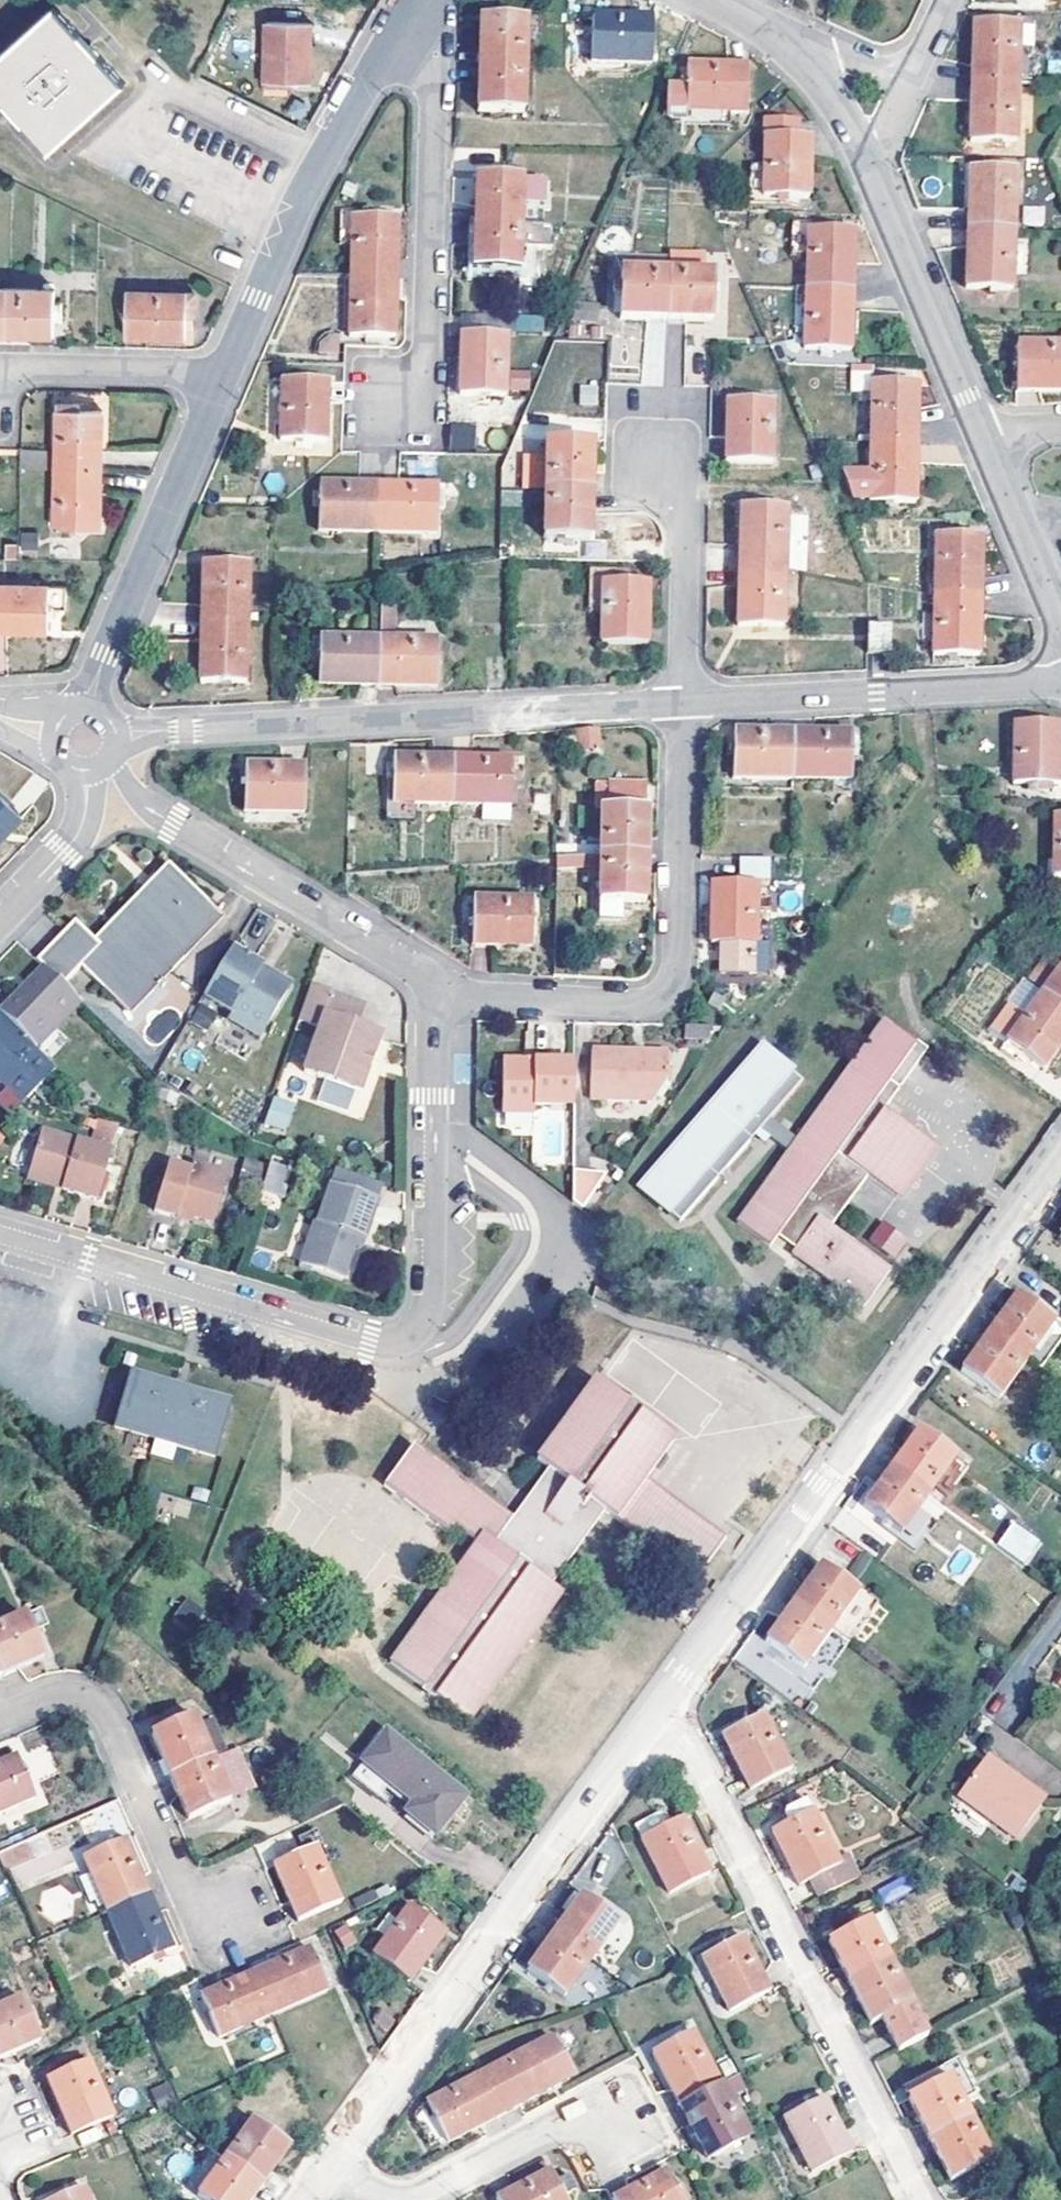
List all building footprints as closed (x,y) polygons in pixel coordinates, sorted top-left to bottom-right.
[(55,8),(0,57),(0,102),(45,153),(123,84),(55,8)] [(592,19),(590,64),(651,66),(653,20),(592,19)] [(973,26),(972,83),(1017,84),(1033,85),(1034,53),(1019,53),(1019,20),(1003,20),(1003,27),(973,26)] [(1019,53),(1034,53),(1035,21),(1019,20),(1019,53)] [(479,65),(525,67),(526,22),(481,21),(479,65)] [(309,25),(264,25),(264,84),(309,84),(309,25)] [(525,67),(479,65),(478,113),(524,114),(525,67)] [(680,92),(673,98),(673,127),(731,129),(731,114),(747,114),(749,69),(687,67),(687,79),(680,79),(680,92)] [(1017,84),(972,83),(970,142),(1015,143),(1017,84)] [(765,138),(798,138),(798,122),(765,121),(765,138)] [(811,139),(798,138),(765,138),(764,170),(764,199),(794,199),(810,199),(811,139)] [(764,199),(764,170),(750,170),(750,206),(794,207),(794,199),(764,199)] [(967,230),(1013,231),(1015,172),(969,170),(967,230)] [(476,225),(520,226),(522,181),(477,180),(476,225)] [(1022,224),(1044,224),(1044,205),(1022,205),(1022,224)] [(352,279),(396,280),(397,220),(374,221),(374,212),(339,212),(338,246),(353,246),(352,279)] [(551,227),(520,226),(476,225),(474,271),(490,272),(500,272),(500,281),(518,282),(519,250),(535,250),(550,250),(551,227)] [(790,260),(810,261),(810,226),(791,226),(790,260)] [(809,290),(854,291),(855,234),(825,233),(825,227),(810,226),(810,261),(809,290)] [(1013,231),(967,230),(965,289),(1011,290),(1013,231)] [(519,250),(518,282),(534,281),(535,250),(519,250)] [(622,323),(667,324),(668,278),(668,262),(614,261),(614,301),(623,301),(622,323)] [(489,281),(500,281),(500,272),(490,272),(489,281)] [(668,278),(667,324),(714,324),(714,279),(668,278)] [(396,280),(352,279),(351,336),(394,337),(396,280)] [(9,333),(10,289),(0,288),(0,333),(9,333)] [(10,289),(9,333),(55,335),(57,290),(10,289)] [(854,291),(809,290),(808,350),(853,351),(854,291)] [(188,315),(196,315),(197,294),(128,292),(127,338),(187,340),(188,315)] [(516,316),(516,331),(543,331),(543,315),(516,316)] [(506,337),(462,336),(460,397),(505,398),(506,337)] [(608,338),(609,381),(635,381),(634,338),(608,338)] [(1019,346),(1018,391),(1060,392),(1060,348),(1019,346)] [(511,371),(511,391),(530,391),(530,371),(511,371)] [(282,381),(280,441),(326,443),(328,383),(282,381)] [(873,444),(919,445),(920,385),(875,384),(873,444)] [(57,467),(102,469),(104,411),(87,410),(87,403),(59,402),(57,467)] [(772,406),(727,404),(726,465),(771,466),(772,406)] [(449,450),(474,449),(473,423),(449,424),(449,450)] [(547,448),(569,448),(570,440),(547,439),(547,448)] [(872,473),(871,500),(871,502),(917,503),(919,445),(873,444),(872,473)] [(20,466),(51,467),(52,446),(21,445),(21,448),(20,466)] [(546,493),(593,494),(594,449),(569,448),(547,448),(546,493)] [(102,469),(57,467),(55,527),(100,529),(102,469)] [(854,500),(871,500),(872,473),(844,473),(854,500)] [(320,531),(379,533),(380,488),(321,487),(320,531)] [(380,488),(379,533),(437,535),(438,490),(380,488)] [(593,494),(546,493),(545,540),(592,541),(593,494)] [(740,569),(786,570),(787,510),(741,508),(740,569)] [(935,597),(981,597),(982,538),(936,538),(935,597)] [(201,623),(247,624),(248,566),(203,565),(201,623)] [(786,570),(740,569),(738,629),(784,630),(786,570)] [(49,631),(50,609),(72,610),(73,586),(0,584),(0,630),(49,631)] [(648,587),(604,586),(602,646),(647,647),(648,587)] [(935,615),(934,649),(934,656),(980,656),(981,597),(935,597),(935,615)] [(379,637),(378,684),(407,684),(437,684),(437,638),(395,638),(396,605),(380,605),(379,637)] [(921,648),(934,649),(935,615),(922,615),(921,648)] [(247,624),(201,623),(201,681),(246,681),(247,624)] [(889,628),(868,628),(868,652),(889,653),(889,628)] [(349,683),(378,684),(379,637),(319,637),(319,683),(349,683)] [(1017,725),(1015,783),(1060,784),(1060,747),(1060,727),(1017,725)] [(600,731),(578,732),(578,754),(600,753),(600,731)] [(734,780),(794,781),(796,735),(766,734),(735,734),(734,780)] [(796,735),(794,781),(852,783),(852,736),(830,736),(796,735)] [(393,804),(453,805),(455,760),(425,759),(394,758),(393,804)] [(482,761),(455,760),(453,805),(486,806),(513,807),(514,761),(482,761)] [(307,767),(247,766),(245,812),(305,813),(307,767)] [(609,812),(646,813),(647,786),(610,785),(609,812)] [(23,816),(0,792),(0,839),(23,816)] [(513,807),(486,806),(486,824),(513,824),(513,807)] [(602,857),(646,859),(648,813),(646,813),(609,812),(603,811),(602,857)] [(1054,816),(1053,877),(1060,877),(1060,817),(1054,816)] [(557,868),(574,869),(574,857),(558,856),(558,859),(557,868)] [(574,869),(601,870),(602,857),(574,857),(574,869)] [(602,857),(601,870),(600,919),(621,920),(621,903),(645,903),(646,859),(602,857)] [(46,970),(60,985),(81,964),(123,1006),(152,977),(160,985),(164,981),(162,978),(189,951),(183,946),(216,911),(174,870),(99,946),(75,922),(35,960),(46,970)] [(720,977),(752,978),(753,947),(757,947),(758,933),(759,887),(714,886),(712,945),(721,945),(720,977)] [(531,904),(473,904),(473,947),(531,947),(531,904)] [(752,978),(768,978),(769,933),(758,933),(757,947),(753,947),(752,978)] [(260,1037),(289,991),(268,978),(265,981),(258,976),(263,967),(264,967),(235,948),(206,995),(234,1012),(230,1018),(260,1037)] [(268,978),(289,991),(292,986),(263,967),(258,976),(265,981),(268,978)] [(1060,1006),(1060,969),(1043,993),(1060,1006)] [(2,1016),(36,1050),(81,1004),(60,985),(46,970),(2,1016)] [(366,1056),(371,1058),(378,1035),(356,1027),(363,1006),(311,985),(299,1019),(319,1026),(303,1071),(360,1090),(366,1072),(362,1071),(366,1056)] [(1043,993),(1008,1042),(1044,1068),(1060,1046),(1060,1006),(1043,993)] [(57,1071),(36,1050),(2,1016),(0,1014),(0,1083),(23,1106),(30,1100),(57,1071)] [(685,1023),(684,1039),(710,1040),(711,1024),(685,1023)] [(797,1141),(790,1151),(738,1222),(770,1246),(778,1235),(797,1249),(793,1254),(866,1307),(891,1272),(831,1228),(868,1177),(896,1197),(931,1150),(882,1114),(925,1054),(882,1023),(797,1141)] [(761,1051),(639,1189),(680,1222),(761,1130),(768,1121),(801,1084),(761,1051)] [(656,1106),(671,1086),(672,1058),(598,1054),(595,1103),(656,1106)] [(362,1071),(366,1072),(371,1058),(366,1056),(362,1071)] [(538,1105),(578,1107),(580,1062),(508,1058),(506,1112),(538,1113),(538,1105)] [(269,1098),(260,1122),(280,1129),(289,1106),(269,1098)] [(69,1183),(67,1190),(100,1199),(120,1126),(100,1120),(93,1145),(45,1131),(33,1173),(69,1183)] [(790,1151),(797,1141),(768,1121),(761,1130),(790,1151)] [(182,1209),(196,1213),(217,1219),(231,1171),(193,1161),(191,1169),(169,1164),(155,1209),(180,1216),(182,1209)] [(269,1165),(263,1189),(279,1193),(285,1169),(269,1165)] [(361,1234),(367,1237),(380,1199),(377,1198),(382,1181),(338,1166),(320,1221),(317,1220),(304,1260),(348,1274),(358,1244),(361,1234)] [(31,1181),(67,1190),(69,1183),(33,1173),(31,1181)] [(573,1204),(582,1210),(606,1176),(574,1174),(573,1204)] [(182,1209),(180,1216),(194,1220),(196,1213),(182,1209)] [(867,1239),(895,1258),(909,1238),(880,1219),(867,1239)] [(361,1234),(358,1244),(364,1246),(367,1237),(361,1234)] [(990,1337),(1026,1363),(1042,1374),(1060,1348),(1060,1326),(1045,1315),(1043,1318),(1017,1299),(990,1337)] [(1026,1363),(990,1337),(963,1373),(999,1399),(1026,1363)] [(129,1377),(114,1424),(213,1454),(228,1407),(129,1377)] [(384,1485),(448,1532),(452,1527),(476,1543),(389,1663),(469,1722),(563,1592),(551,1582),(604,1510),(697,1578),(726,1538),(645,1479),(676,1438),(596,1380),(538,1458),(552,1468),(518,1515),(417,1441),(384,1485)] [(893,1470),(928,1496),(938,1483),(948,1491),(966,1466),(921,1432),(893,1470)] [(928,1496),(893,1470),(866,1506),(902,1532),(928,1496)] [(995,1545),(1027,1565),(1043,1540),(1011,1520),(995,1545)] [(830,1632),(848,1645),(880,1602),(852,1580),(847,1586),(821,1567),(793,1605),(830,1632)] [(170,1612),(183,1624),(198,1609),(184,1596),(170,1612)] [(830,1632),(793,1605),(768,1641),(804,1667),(830,1632)] [(0,1677),(44,1659),(26,1617),(0,1628),(0,1676),(0,1677)] [(170,1778),(211,1760),(210,1757),(225,1751),(212,1720),(197,1726),(193,1717),(151,1735),(170,1778)] [(765,1717),(725,1738),(752,1791),(792,1771),(765,1717)] [(386,1737),(363,1765),(415,1806),(410,1813),(408,1815),(435,1836),(464,1800),(386,1737)] [(35,1799),(17,1758),(0,1766),(0,1814),(35,1799)] [(211,1760),(170,1778),(188,1820),(229,1802),(211,1760)] [(1010,1787),(1014,1781),(989,1762),(985,1768),(1010,1787)] [(392,1799),(410,1813),(415,1806),(363,1765),(352,1779),(386,1807),(392,1799)] [(1010,1787),(985,1768),(960,1801),(1018,1843),(1046,1804),(1014,1781),(1010,1787)] [(821,1898),(859,1878),(848,1857),(839,1862),(813,1811),(773,1831),(801,1886),(811,1880),(821,1898)] [(430,1842),(435,1836),(408,1815),(403,1820),(430,1842)] [(645,1845),(674,1831),(669,1820),(660,1816),(636,1827),(645,1845)] [(674,1831),(645,1845),(670,1893),(710,1873),(686,1825),(674,1831)] [(297,1922),(338,1904),(315,1850),(319,1848),(312,1833),(294,1842),(300,1856),(273,1868),(297,1922)] [(0,1852),(0,1856),(18,1889),(54,1870),(35,1834),(0,1852)] [(285,1839),(273,1844),(277,1853),(289,1847),(285,1839)] [(107,1913),(148,1895),(125,1841),(83,1858),(107,1913)] [(903,1876),(877,1889),(884,1903),(910,1890),(903,1876)] [(148,1895),(107,1913),(130,1967),(171,1949),(148,1895)] [(555,1935),(592,1962),(619,1925),(582,1897),(555,1935)] [(374,1957),(410,1984),(446,1935),(410,1909),(374,1957)] [(343,1949),(358,1943),(349,1922),(335,1928),(343,1949)] [(850,1983),(891,1962),(870,1923),(830,1943),(850,1983)] [(592,1962),(555,1935),(529,1971),(566,1997),(592,1962)] [(743,1938),(703,1958),(731,2012),(771,1992),(743,1938)] [(309,1949),(255,1973),(272,2014),(327,1991),(309,1949)] [(929,2036),(891,1962),(850,1983),(872,2024),(884,2018),(901,2050),(929,2036)] [(172,1967),(159,1973),(165,1985),(177,1979),(172,1967)] [(218,2038),(272,2014),(255,1973),(200,1997),(218,2038)] [(36,2044),(19,2003),(0,2011),(0,2060),(36,2044)] [(682,2107),(722,2086),(696,2033),(655,2054),(682,2107)] [(480,2075),(501,2115),(570,2079),(573,2071),(554,2036),(480,2075)] [(88,2064),(46,2082),(70,2136),(112,2118),(88,2064)] [(450,2143),(501,2115),(480,2075),(428,2103),(416,2118),(430,2145),(447,2137),(450,2143)] [(722,2086),(682,2107),(708,2158),(749,2138),(731,2103),(749,2094),(740,2077),(722,2086)] [(931,2140),(971,2120),(949,2079),(910,2099),(931,2140)] [(149,2093),(158,2113),(175,2106),(167,2086),(149,2093)] [(826,2099),(786,2119),(812,2173),(852,2152),(826,2099)] [(971,2120),(931,2140),(952,2180),(992,2160),(971,2120)] [(225,2161),(262,2187),(288,2150),(252,2124),(225,2161)] [(447,2137),(430,2145),(433,2151),(450,2143),(447,2137)] [(225,2161),(199,2197),(203,2199),(252,2199),(262,2187),(225,2161)] [(556,2180),(551,2171),(499,2198),(500,2199),(566,2199),(565,2197),(576,2191),(568,2174),(556,2180)] [(617,2199),(680,2199),(666,2172),(615,2198),(617,2199)] [(82,2190),(59,2199),(87,2199),(82,2190)]
